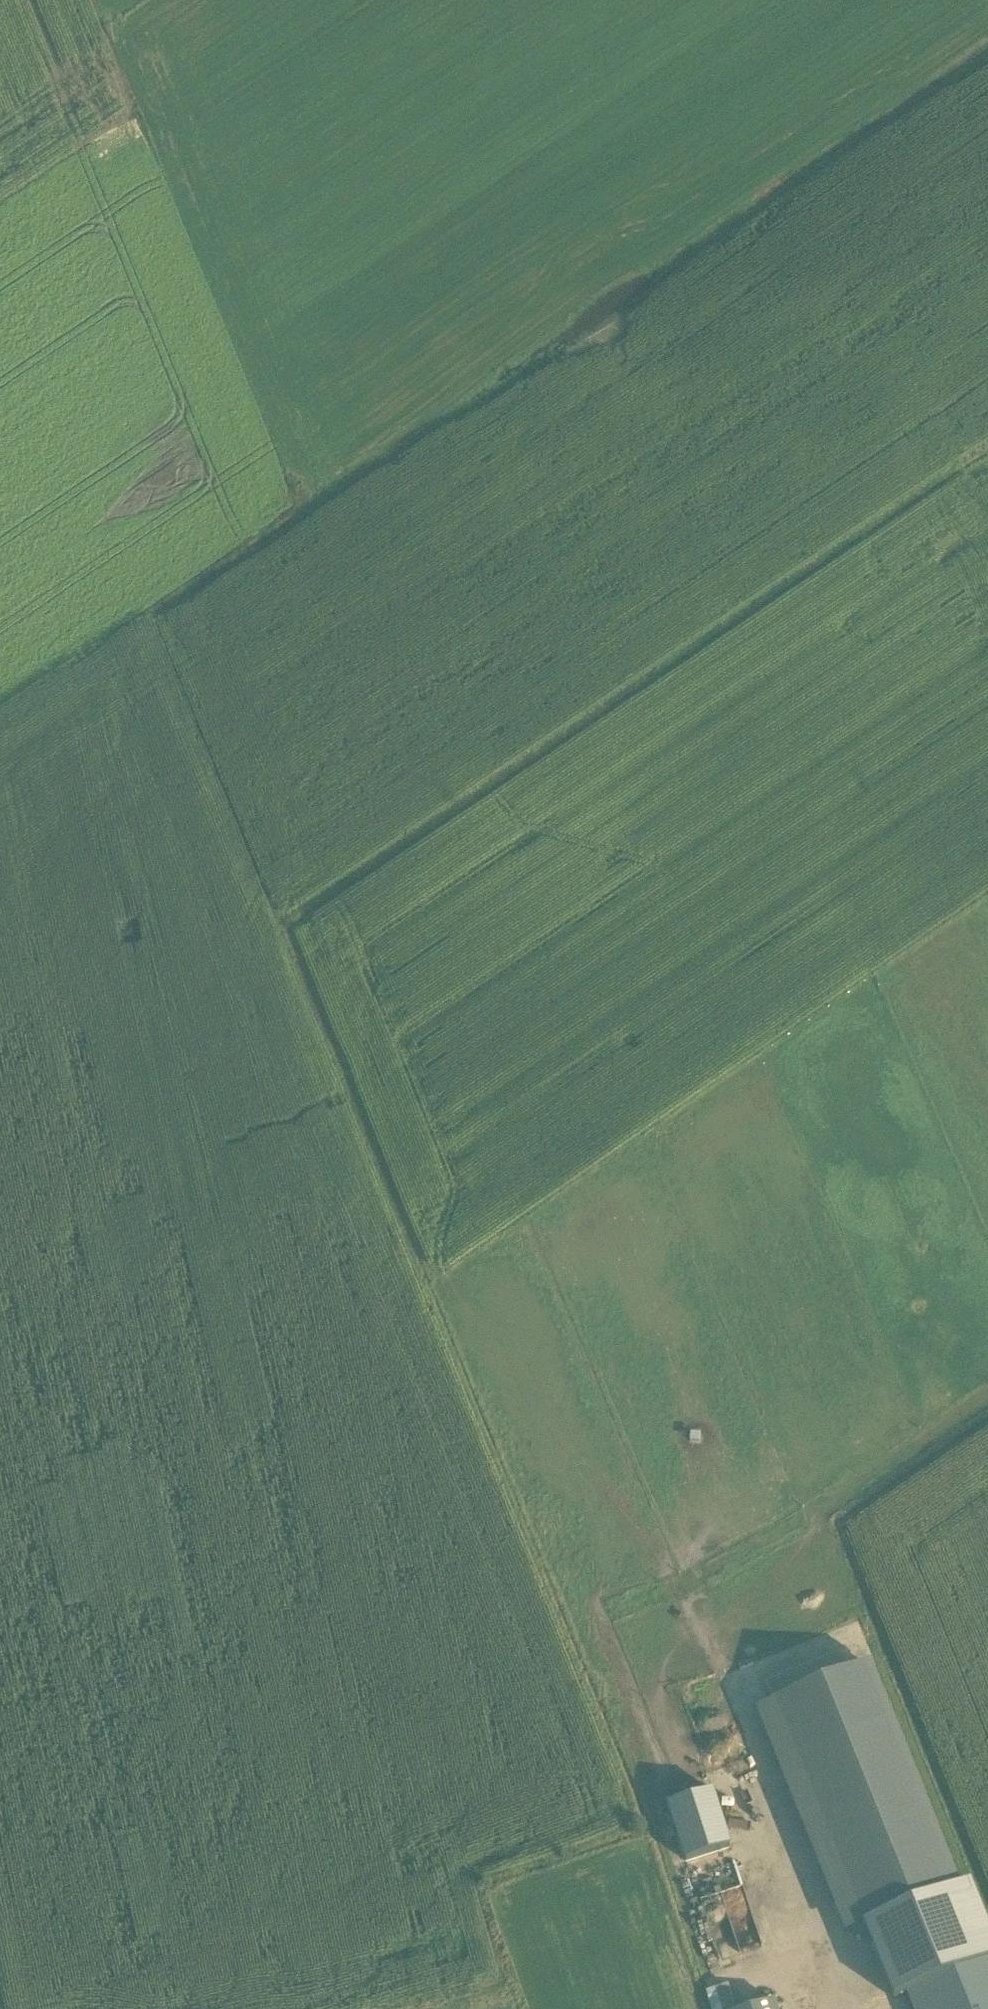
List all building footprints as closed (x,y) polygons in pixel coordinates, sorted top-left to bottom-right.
[(957,1888),(867,1665),(774,1702),(863,1926),(957,1888)] [(711,1790),(667,1805),(685,1862),(730,1847),(711,1790)] [(864,1926),(894,2000),(905,1995),(910,2008),(987,2008),(987,1928),(970,1883),(957,1889),(957,1888),(864,1926)] [(773,2000),(746,2008),(776,2008),(773,2000)]
